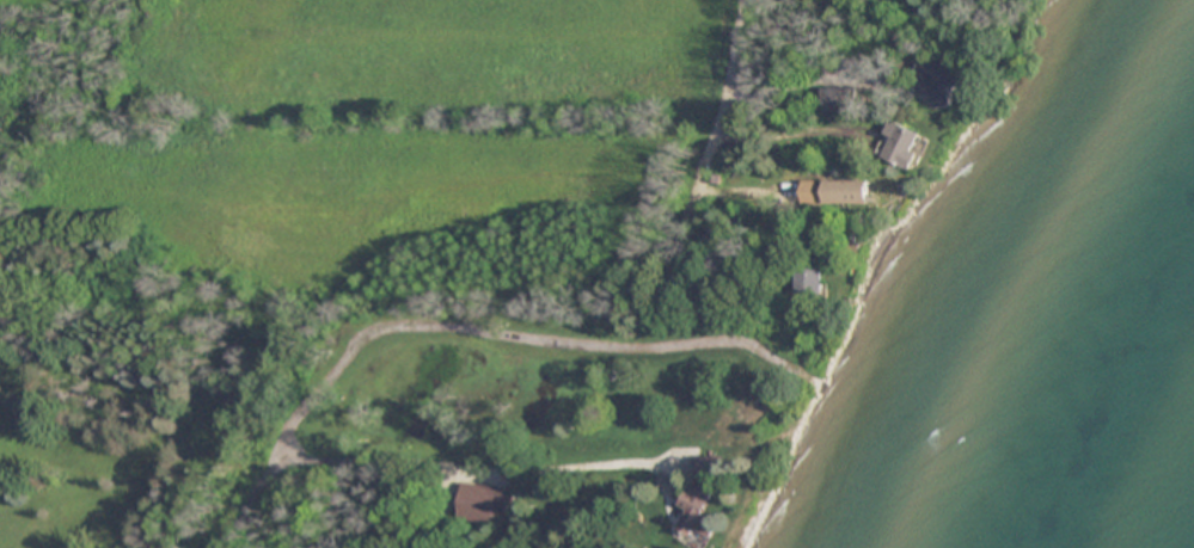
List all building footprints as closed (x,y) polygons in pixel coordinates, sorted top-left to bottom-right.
[(917,168),(929,133),(889,120),(877,155),(917,168)] [(825,294),(825,267),(799,267),(798,294),(825,294)] [(686,509),(674,534),(704,547),(707,547),(715,529),(701,522),(715,491),(692,480),(680,506),(686,509)] [(508,487),(463,483),(460,517),(496,520),(496,511),(506,511),(508,487)]
